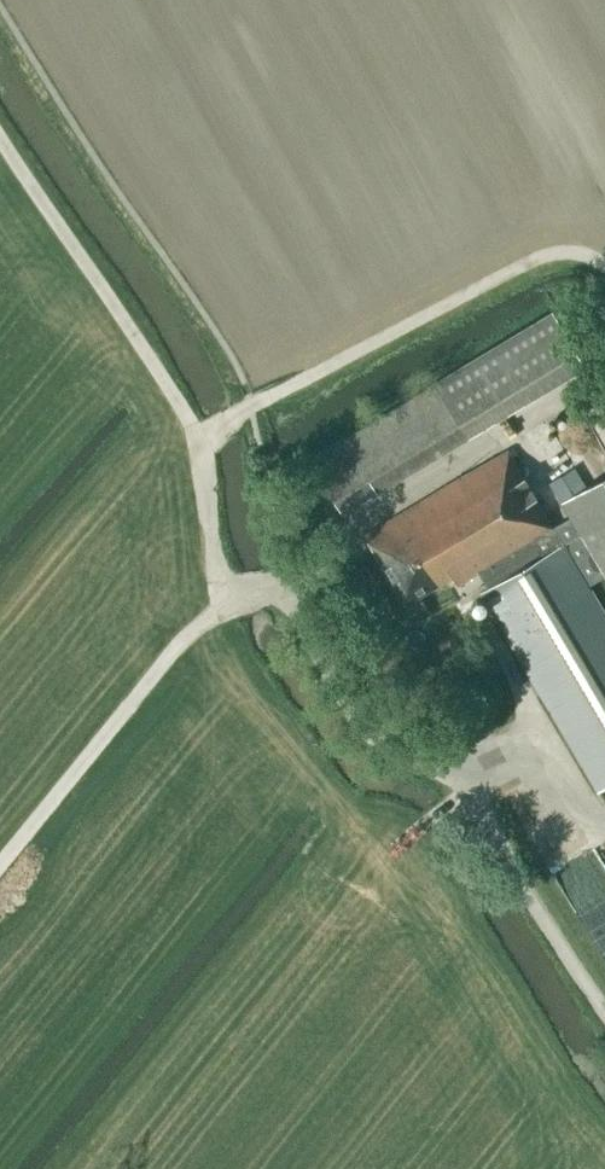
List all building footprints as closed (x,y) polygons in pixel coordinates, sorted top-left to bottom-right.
[(551,310),(432,381),(433,383),(307,460),(342,515),(467,439),(466,438),(585,367),(551,310)] [(570,517),(552,527),(506,451),(364,536),(405,605),(451,577),(454,580),(457,585),(478,573),(488,589),(480,593),(597,791),(604,787),(604,616),(587,587),(604,576),(604,519),(580,534),(570,517)]
